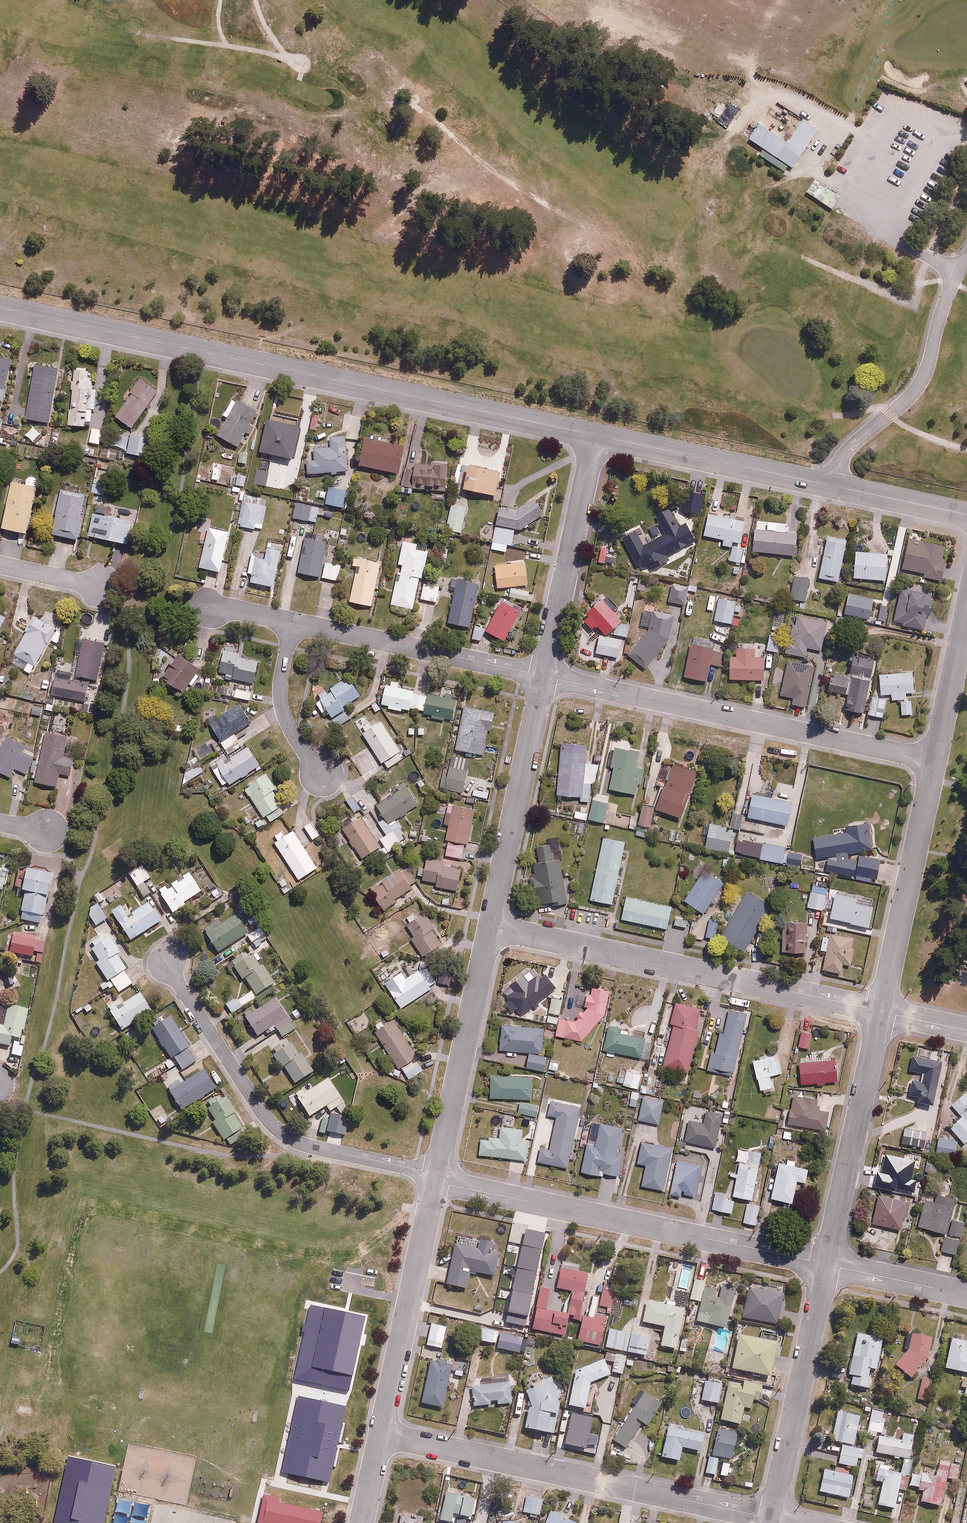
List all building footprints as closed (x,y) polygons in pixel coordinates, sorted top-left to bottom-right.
[(756,127),(745,144),(788,171),(812,134),(798,124),(784,146),(756,127)] [(840,195),(815,179),(807,191),(832,207),(840,195)] [(0,355),(0,409),(15,359),(0,355)] [(50,420),(59,366),(35,362),(27,416),(50,420)] [(69,405),(69,423),(87,424),(87,420),(92,420),(92,408),(96,408),(97,387),(93,387),(93,377),(89,376),(89,367),(74,367),(73,405),(69,405)] [(161,392),(141,377),(114,412),(133,427),(161,392)] [(229,417),(219,434),(238,445),(245,432),(249,434),(254,424),(251,422),(258,410),(234,396),(223,414),(229,417)] [(301,425),(269,417),(261,450),(293,458),(301,425)] [(106,432),(92,428),(86,453),(100,456),(106,432)] [(128,449),(128,452),(151,456),(154,436),(110,429),(107,446),(128,449)] [(346,470),(346,435),(327,435),(327,447),(308,448),(308,470),(346,470)] [(399,472),(405,446),(366,438),(360,464),(399,472)] [(22,442),(19,454),(40,459),(43,447),(22,442)] [(451,463),(416,462),(415,488),(450,489),(451,463)] [(502,473),(471,464),(464,488),(495,496),(502,473)] [(411,487),(414,469),(403,467),(400,485),(411,487)] [(266,485),(268,471),(255,468),(253,483),(266,485)] [(40,477),(10,471),(0,520),(0,526),(28,532),(40,477)] [(104,494),(107,481),(95,478),(92,491),(104,494)] [(343,506),(346,489),(328,486),(325,503),(343,506)] [(88,494),(62,488),(53,532),(79,538),(88,494)] [(269,493),(245,489),(239,524),(263,528),(269,493)] [(517,508),(500,506),(498,523),(495,523),(493,542),(514,545),(516,527),(521,527),(546,514),(537,497),(517,508)] [(319,505),(296,501),(293,517),(317,521),(319,505)] [(137,515),(93,503),(86,532),(130,543),(137,515)] [(467,508),(453,503),(445,528),(459,533),(467,508)] [(710,512),(706,534),(723,537),(722,544),(734,546),(735,540),(741,541),(746,519),(710,512)] [(664,533),(631,551),(640,568),(696,538),(687,521),(679,525),(675,517),(660,525),(664,533)] [(219,570),(229,530),(207,525),(198,564),(219,570)] [(799,532),(756,528),(754,550),(797,553),(799,532)] [(839,580),(848,538),(829,534),(820,576),(839,580)] [(297,572),(337,579),(340,562),(324,559),(328,540),(303,536),(297,572)] [(923,576),(942,581),(946,566),(940,565),(944,544),(910,537),(903,568),(924,573),(923,576)] [(424,577),(429,550),(416,548),(418,542),(403,539),(391,604),(414,608),(420,576),(424,577)] [(274,585),(281,548),(267,545),(266,549),(258,548),(251,581),(274,585)] [(746,548),(732,546),(731,560),(744,562),(746,548)] [(889,551),(856,550),(856,578),(888,579),(889,551)] [(381,561),(354,556),(350,577),(355,578),(351,600),(373,604),(381,561)] [(526,561),(494,564),(496,586),(528,584),(526,561)] [(806,601),(809,578),(794,575),(790,598),(806,601)] [(478,582),(457,578),(449,621),(470,625),(478,582)] [(686,604),(688,583),(670,581),(668,602),(686,604)] [(441,585),(423,583),(422,600),(439,601),(441,585)] [(902,625),(925,629),(932,592),(902,587),(896,620),(903,621),(902,625)] [(497,613),(487,630),(504,640),(522,608),(500,595),(491,610),(497,613)] [(712,619),(733,622),(735,610),(740,611),(742,599),(716,595),(712,619)] [(624,620),(603,597),(586,613),(606,636),(624,620)] [(642,610),(640,623),(650,626),(630,655),(650,669),(672,639),(675,614),(642,610)] [(57,626),(34,613),(24,630),(27,632),(11,660),(30,671),(57,626)] [(807,648),(827,652),(829,640),(824,639),(827,620),(797,614),(790,653),(806,656),(807,648)] [(487,628),(478,623),(471,636),(480,641),(487,628)] [(779,651),(782,635),(769,632),(766,648),(779,651)] [(99,680),(105,642),(83,639),(77,677),(99,680)] [(689,641),(681,672),(708,679),(711,663),(721,665),(725,649),(689,641)] [(756,655),(756,641),(737,641),(738,656),(730,656),(731,679),(765,678),(765,655),(756,655)] [(227,697),(250,701),(258,654),(222,648),(217,677),(230,679),(227,697)] [(200,665),(180,652),(163,677),(184,691),(200,665)] [(851,676),(832,671),(826,695),(846,699),(844,707),(865,712),(877,659),(856,654),(851,676)] [(788,658),(781,695),(793,697),(792,703),(808,706),(816,663),(788,658)] [(879,673),(881,694),(892,693),(892,700),(901,699),(907,699),(907,692),(916,691),(914,670),(879,673)] [(344,705),(360,694),(348,675),(330,687),(332,690),(314,701),(322,712),(326,709),(331,717),(346,708),(344,705)] [(91,683),(55,677),(52,696),(87,702),(91,683)] [(452,698),(453,693),(439,690),(438,695),(400,686),(402,680),(392,678),(390,684),(385,683),(381,703),(388,705),(387,709),(402,712),(403,708),(411,710),(412,706),(425,709),(424,713),(432,715),(431,717),(445,721),(445,718),(453,720),(458,699),(452,698)] [(885,717),(887,699),(872,697),(869,714),(885,717)] [(907,699),(901,699),(902,714),(914,713),(913,698),(907,699)] [(234,731),(249,720),(238,703),(209,722),(228,751),(241,743),(234,731)] [(492,730),(495,712),(464,707),(457,750),(483,754),(487,730),(492,730)] [(352,716),(348,709),(333,719),(338,726),(352,716)] [(404,757),(381,719),(362,731),(385,768),(404,757)] [(62,755),(66,736),(47,732),(37,781),(56,785),(58,773),(71,775),(74,757),(62,755)] [(28,745),(10,735),(0,751),(0,770),(11,776),(16,767),(25,773),(36,753),(27,748),(28,745)] [(560,742),(557,794),(580,795),(580,800),(591,800),(592,783),(596,783),(597,762),(585,762),(586,743),(560,742)] [(260,763),(247,744),(212,768),(225,787),(260,763)] [(636,766),(639,750),(614,747),(612,766),(615,767),(612,790),(639,794),(643,767),(636,766)] [(376,768),(363,749),(352,757),(366,776),(376,768)] [(468,775),(472,759),(449,753),(441,787),(487,798),(491,781),(468,775)] [(196,786),(198,756),(186,756),(184,786),(196,786)] [(700,770),(676,762),(659,808),(683,817),(700,770)] [(267,816),(271,822),(288,810),(274,790),(277,787),(265,770),(242,786),(264,817),(267,816)] [(420,803),(404,780),(392,787),(395,792),(377,803),(379,806),(370,811),(385,834),(379,838),(387,850),(407,836),(396,818),(420,803)] [(794,800),(754,794),(750,820),(790,827),(794,800)] [(588,818),(613,822),(616,808),(608,807),(609,801),(592,798),(588,818)] [(658,805),(644,802),(640,823),(653,826),(658,805)] [(451,804),(447,840),(448,841),(446,854),(463,856),(465,843),(470,843),(474,807),(451,804)] [(380,845),(361,813),(339,825),(358,858),(380,845)] [(743,814),(733,813),(732,827),(741,828),(743,814)] [(814,836),(818,857),(835,854),(835,857),(828,856),(826,870),(878,879),(882,857),(859,854),(858,861),(849,859),(848,851),(874,847),(869,820),(847,824),(848,830),(814,836)] [(320,834),(311,821),(303,826),(312,839),(320,834)] [(735,828),(709,826),(707,846),(733,848),(735,828)] [(284,833),(282,829),(274,834),(276,838),(274,840),(298,879),(317,867),(293,828),(284,833)] [(612,903),(626,840),(603,835),(590,899),(612,903)] [(787,846),(739,839),(737,855),(785,862),(787,850),(787,846)] [(557,842),(536,845),(539,860),(532,861),(534,869),(527,870),(533,903),(557,899),(558,904),(567,902),(557,842)] [(804,852),(787,850),(785,862),(802,864),(804,852)] [(445,860),(420,857),(418,874),(424,874),(423,879),(437,881),(437,886),(458,889),(461,866),(445,864),(445,860)] [(127,871),(146,897),(152,892),(145,882),(152,877),(140,861),(127,871)] [(418,879),(407,863),(370,889),(383,908),(414,887),(411,884),(418,879)] [(716,903),(731,880),(707,864),(684,899),(705,912),(712,901),(716,903)] [(8,870),(0,866),(0,888),(8,870)] [(27,872),(19,870),(16,883),(24,885),(16,918),(42,924),(53,872),(28,867),(27,872)] [(185,901),(203,889),(189,870),(159,891),(174,912),(187,903),(185,901)] [(745,950),(772,903),(748,890),(721,936),(745,950)] [(824,909),(827,893),(810,890),(808,907),(824,909)] [(876,898),(836,890),(830,918),(871,926),(876,898)] [(674,904),(625,895),(621,919),(670,928),(674,904)] [(121,903),(111,909),(131,940),(163,919),(149,899),(128,913),(121,903)] [(108,918),(98,904),(87,912),(96,926),(108,918)] [(251,942),(265,934),(256,921),(247,927),(237,912),(205,932),(218,953),(247,935),(251,942)] [(425,912),(406,926),(415,940),(412,942),(422,955),(442,942),(433,929),(435,927),(425,912)] [(689,918),(675,915),(674,925),(688,927),(689,918)] [(715,937),(719,917),(710,916),(706,936),(715,937)] [(806,952),(807,919),(784,919),(783,951),(806,952)] [(133,982),(124,968),(133,962),(112,929),(92,941),(96,947),(93,949),(101,961),(96,964),(105,979),(108,977),(117,992),(133,982)] [(13,930),(8,950),(34,957),(36,951),(43,953),(46,939),(13,930)] [(829,950),(825,969),(842,972),(843,963),(852,965),(855,947),(852,946),(853,937),(832,933),(831,936),(823,935),(820,949),(829,950)] [(263,963),(260,965),(257,961),(261,958),(252,946),(229,962),(241,979),(245,977),(257,994),(275,981),(263,963)] [(423,969),(420,966),(389,988),(404,1008),(434,986),(432,983),(441,977),(431,963),(423,969)] [(525,984),(508,996),(520,1013),(556,988),(546,974),(527,987),(525,984)] [(583,1012),(576,1019),(559,1018),(559,1015),(548,1014),(547,1022),(557,1023),(555,1039),(583,1041),(605,1017),(609,987),(592,985),(592,991),(586,991),(583,1012)] [(121,997),(107,1006),(123,1030),(153,1010),(141,991),(124,1002),(121,997)] [(243,1004),(236,996),(225,1004),(232,1013),(243,1004)] [(282,1036),(295,1027),(274,996),(244,1016),(258,1036),(267,1030),(270,1035),(278,1030),(282,1036)] [(560,1014),(563,998),(551,996),(549,1012),(560,1014)] [(301,1002),(290,1010),(297,1019),(308,1011),(301,1002)] [(664,1067),(690,1073),(700,1029),(695,1028),(700,1008),(675,1002),(671,1023),(674,1024),(664,1067)] [(11,1044),(13,1035),(22,1037),(28,1008),(9,1004),(4,1024),(0,1023),(0,1042),(11,1044)] [(748,1013),(719,1007),(714,1029),(721,1031),(712,1070),(734,1075),(748,1013)] [(169,1010),(149,1022),(171,1058),(174,1056),(182,1070),(199,1059),(169,1010)] [(396,1019),(375,1032),(398,1069),(401,1067),(408,1078),(425,1067),(396,1019)] [(545,1028),(501,1024),(499,1049),(543,1052),(545,1028)] [(620,1034),(621,1027),(609,1025),(605,1049),(644,1056),(647,1038),(620,1034)] [(802,1031),(798,1044),(810,1048),(814,1034),(802,1031)] [(290,1040),(271,1052),(281,1067),(284,1065),(295,1082),(314,1071),(303,1052),(299,1055),(290,1040)] [(784,1072),(778,1052),(753,1058),(761,1091),(774,1088),(771,1075),(784,1072)] [(548,1057),(529,1053),(527,1067),(546,1070),(548,1057)] [(921,1080),(910,1078),(907,1093),(918,1095),(917,1100),(931,1103),(940,1062),(912,1057),(910,1069),(923,1072),(921,1080)] [(173,1066),(168,1058),(144,1074),(149,1081),(173,1066)] [(838,1059),(799,1061),(800,1085),(839,1082),(838,1059)] [(175,1072),(163,1080),(182,1109),(217,1087),(204,1068),(182,1082),(175,1072)] [(639,1089),(642,1072),(627,1069),(623,1086),(639,1089)] [(331,1111),(344,1102),(327,1076),(297,1096),(310,1115),(326,1104),(331,1111)] [(491,1076),(491,1097),(533,1098),(533,1077),(491,1076)] [(966,1089),(951,1103),(961,1114),(947,1126),(962,1143),(966,1138),(966,1091),(966,1089)] [(212,1123),(223,1139),(226,1137),(230,1144),(244,1135),(240,1128),(245,1124),(226,1095),(207,1108),(215,1121),(212,1123)] [(659,1123),(664,1099),(641,1095),(637,1119),(659,1123)] [(820,1109),(821,1105),(816,1105),(816,1102),(793,1098),(789,1124),(827,1129),(830,1110),(820,1109)] [(548,1114),(559,1117),(552,1149),(541,1146),(538,1161),(569,1168),(583,1106),(552,1099),(548,1114)] [(539,1104),(521,1101),(519,1113),(537,1116),(539,1104)] [(718,1150),(722,1113),(707,1111),(706,1121),(689,1119),(686,1146),(718,1150)] [(925,1148),(927,1125),(901,1123),(899,1146),(925,1148)] [(604,1172),(620,1175),(623,1153),(619,1153),(622,1127),(601,1124),(598,1145),(587,1143),(583,1172),(603,1175),(604,1172)] [(523,1128),(500,1127),(499,1137),(489,1137),(489,1140),(481,1139),(480,1154),(527,1158),(528,1140),(522,1139),(523,1128)] [(957,1140),(936,1138),(934,1152),(955,1154),(957,1140)] [(672,1146),(641,1140),(637,1162),(647,1164),(643,1186),(664,1190),(672,1146)] [(762,1150),(749,1148),(747,1161),(740,1160),(733,1195),(753,1199),(762,1150)] [(786,1162),(780,1161),(772,1197),(794,1201),(799,1179),(808,1181),(811,1167),(797,1164),(798,1159),(787,1157),(786,1162)] [(677,1159),(671,1193),(682,1195),(683,1193),(695,1195),(701,1163),(677,1159)] [(918,1184),(922,1164),(909,1161),(904,1181),(918,1184)] [(881,1194),(885,1177),(871,1174),(867,1191),(881,1194)] [(939,1251),(955,1255),(964,1220),(953,1218),(958,1198),(934,1192),(932,1203),(923,1201),(918,1225),(944,1232),(939,1251)] [(732,1212),(735,1197),(716,1193),(713,1208),(732,1212)] [(909,1201),(877,1195),(872,1224),(903,1230),(909,1201)] [(758,1225),(761,1205),(748,1203),(745,1223),(758,1225)] [(481,1247),(483,1239),(458,1234),(448,1283),(468,1287),(471,1273),(476,1274),(477,1270),(496,1274),(501,1251),(481,1247)] [(693,1277),(695,1267),(680,1264),(676,1286),(691,1289),(693,1277)] [(578,1341),(602,1344),(607,1311),(614,1312),(618,1281),(603,1279),(600,1297),(586,1295),(590,1270),(559,1266),(556,1287),(574,1289),(571,1314),(577,1314),(577,1318),(581,1319),(578,1341)] [(728,1327),(735,1290),(708,1284),(709,1280),(693,1277),(691,1289),(689,1298),(704,1300),(700,1321),(728,1327)] [(785,1290),(749,1284),(744,1318),(779,1324),(785,1290)] [(548,1307),(552,1287),(541,1285),(533,1328),(566,1334),(570,1311),(548,1307)] [(496,1322),(500,1300),(486,1297),(482,1320),(496,1322)] [(648,1299),(644,1321),(665,1325),(662,1345),(680,1348),(688,1305),(648,1299)] [(443,1348),(447,1325),(432,1322),(427,1344),(443,1348)] [(500,1329),(478,1325),(476,1338),(498,1343),(500,1329)] [(654,1334),(610,1327),(607,1347),(651,1354),(654,1334)] [(780,1340),(740,1332),(733,1367),(773,1375),(780,1340)] [(851,1374),(850,1384),(851,1384),(850,1393),(863,1394),(864,1386),(869,1386),(871,1376),(868,1376),(869,1368),(877,1369),(881,1335),(853,1332),(848,1373),(851,1374)] [(913,1378),(925,1362),(929,1334),(909,1332),(906,1350),(895,1364),(913,1378)] [(524,1337),(501,1333),(498,1347),(521,1351),(524,1337)] [(948,1335),(942,1367),(966,1372),(966,1339),(948,1335)] [(625,1373),(628,1353),(617,1351),(614,1372),(625,1373)] [(612,1374),(606,1356),(575,1368),(569,1404),(587,1407),(591,1382),(612,1374)] [(445,1407),(454,1361),(433,1357),(423,1403),(445,1407)] [(560,1414),(562,1404),(560,1396),(566,1394),(559,1373),(543,1378),(541,1369),(523,1375),(532,1400),(526,1427),(554,1433),(557,1420),(550,1418),(551,1412),(560,1414)] [(955,1402),(962,1403),(964,1394),(966,1395),(966,1377),(961,1375),(955,1402)] [(926,1402),(930,1377),(920,1376),(917,1400),(926,1402)] [(494,1382),(494,1377),(478,1378),(479,1383),(473,1383),(474,1405),(492,1403),(492,1400),(497,1399),(497,1403),(513,1402),(511,1381),(494,1382)] [(762,1401),(765,1384),(729,1377),(721,1419),(741,1423),(744,1407),(752,1408),(753,1400),(762,1401)] [(719,1402),(722,1383),(704,1380),(701,1399),(719,1402)] [(650,1426),(666,1401),(646,1389),(614,1440),(627,1448),(644,1422),(650,1426)] [(523,1412),(525,1391),(518,1390),(515,1411),(523,1412)] [(883,1433),(887,1411),(872,1409),(867,1434),(875,1436),(876,1432),(883,1433)] [(854,1443),(858,1414),(835,1411),(832,1440),(854,1443)] [(562,1444),(590,1448),(598,1444),(601,1419),(566,1414),(562,1444)] [(701,1450),(705,1430),(670,1422),(662,1457),(680,1461),(683,1446),(701,1450)] [(708,1452),(705,1472),(716,1474),(718,1455),(722,1456),(720,1465),(732,1467),(738,1429),(718,1426),(714,1453),(708,1452)] [(909,1457),(913,1435),(895,1432),(895,1437),(878,1434),(875,1451),(909,1457)] [(822,1469),(819,1493),(850,1497),(853,1474),(855,1474),(857,1457),(862,1458),(863,1446),(841,1443),(839,1462),(846,1463),(845,1472),(822,1469)] [(831,1452),(820,1450),(819,1458),(830,1459),(831,1452)] [(898,1470),(874,1466),(871,1479),(882,1481),(877,1505),(894,1508),(898,1488),(907,1490),(913,1460),(901,1458),(898,1470)] [(920,1474),(913,1473),(910,1485),(918,1487),(917,1489),(924,1490),(922,1501),(940,1505),(947,1477),(956,1479),(957,1473),(959,1463),(937,1458),(935,1472),(922,1469),(920,1474)] [(966,1489),(966,1475),(957,1473),(956,1479),(951,1497),(964,1500),(966,1489)] [(473,1515),(476,1497),(445,1492),(441,1519),(454,1521),(455,1513),(473,1515)] [(541,1514),(543,1497),(529,1496),(527,1513),(541,1514)] [(259,1499),(254,1522),(316,1522),(319,1511),(259,1499)] [(554,1510),(546,1522),(577,1522),(554,1510)] [(423,1516),(401,1513),(400,1522),(422,1522),(423,1516)]
